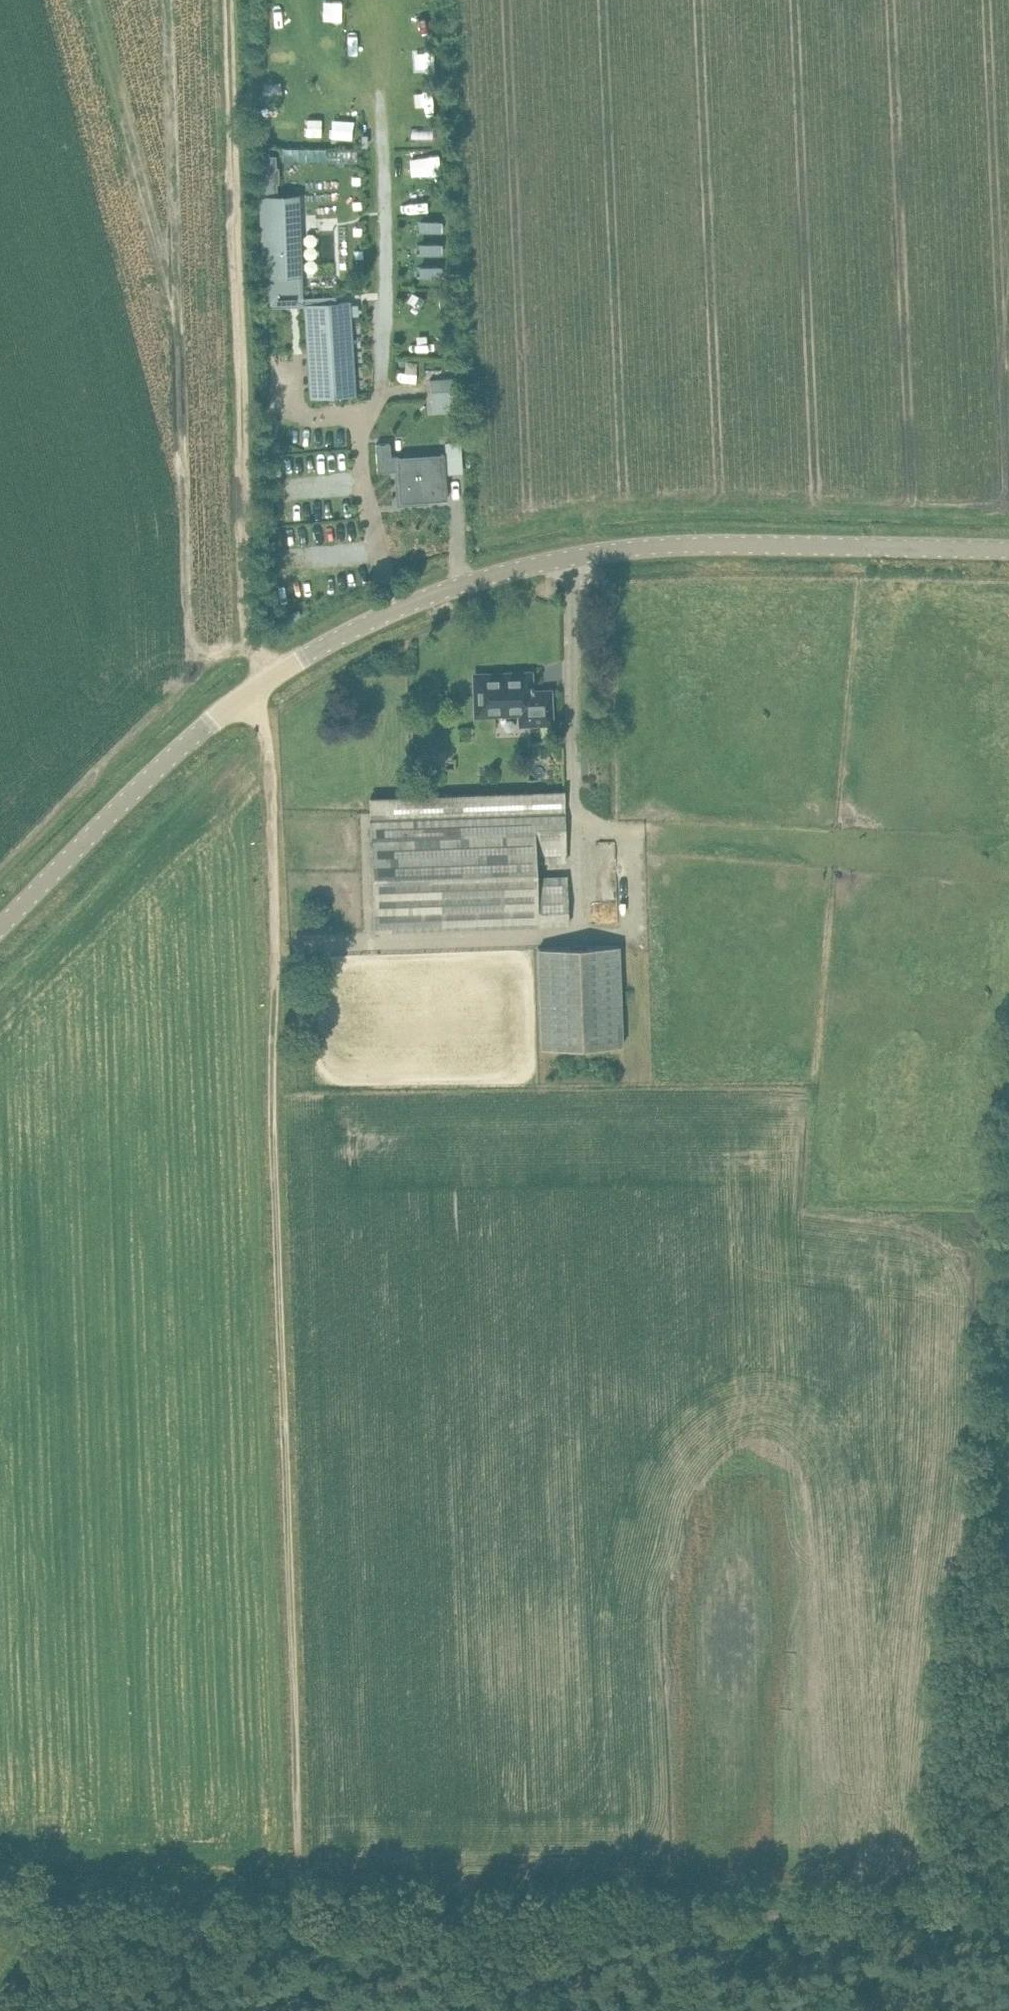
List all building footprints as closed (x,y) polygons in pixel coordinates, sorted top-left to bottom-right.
[(270,9),(270,68),(292,67),(291,9),(270,9)] [(411,12),(412,30),(433,29),(433,11),(411,12)] [(300,138),(316,138),(316,123),(300,122),(300,138)] [(295,275),(292,194),(260,195),(262,276),(263,306),(304,304),(309,382),(310,397),(313,397),(356,394),(361,394),(355,301),(350,301),(341,301),(341,289),(294,292),(295,275)] [(441,219),(421,219),(421,231),(441,231),(441,219)] [(421,254),(440,254),(441,242),(421,242),(421,254)] [(441,276),(441,265),(421,265),(421,276),(441,276)] [(431,376),(432,412),(460,411),(460,376),(431,376)] [(445,466),(444,453),(417,455),(392,456),(391,443),(376,444),(376,452),(378,472),(398,470),(400,502),(447,499),(445,466)] [(532,711),(533,722),(551,721),(550,691),(531,692),(531,689),(533,689),(533,685),(531,685),(530,674),(512,674),(512,678),(493,679),(493,675),(475,676),(476,713),(494,712),(494,708),(513,707),(513,712),(532,711)] [(566,857),(564,809),(564,789),(370,796),(375,930),(569,924),(567,875),(535,877),(534,859),(566,857)] [(622,1044),(618,945),(537,948),(540,1047),(622,1044)]
